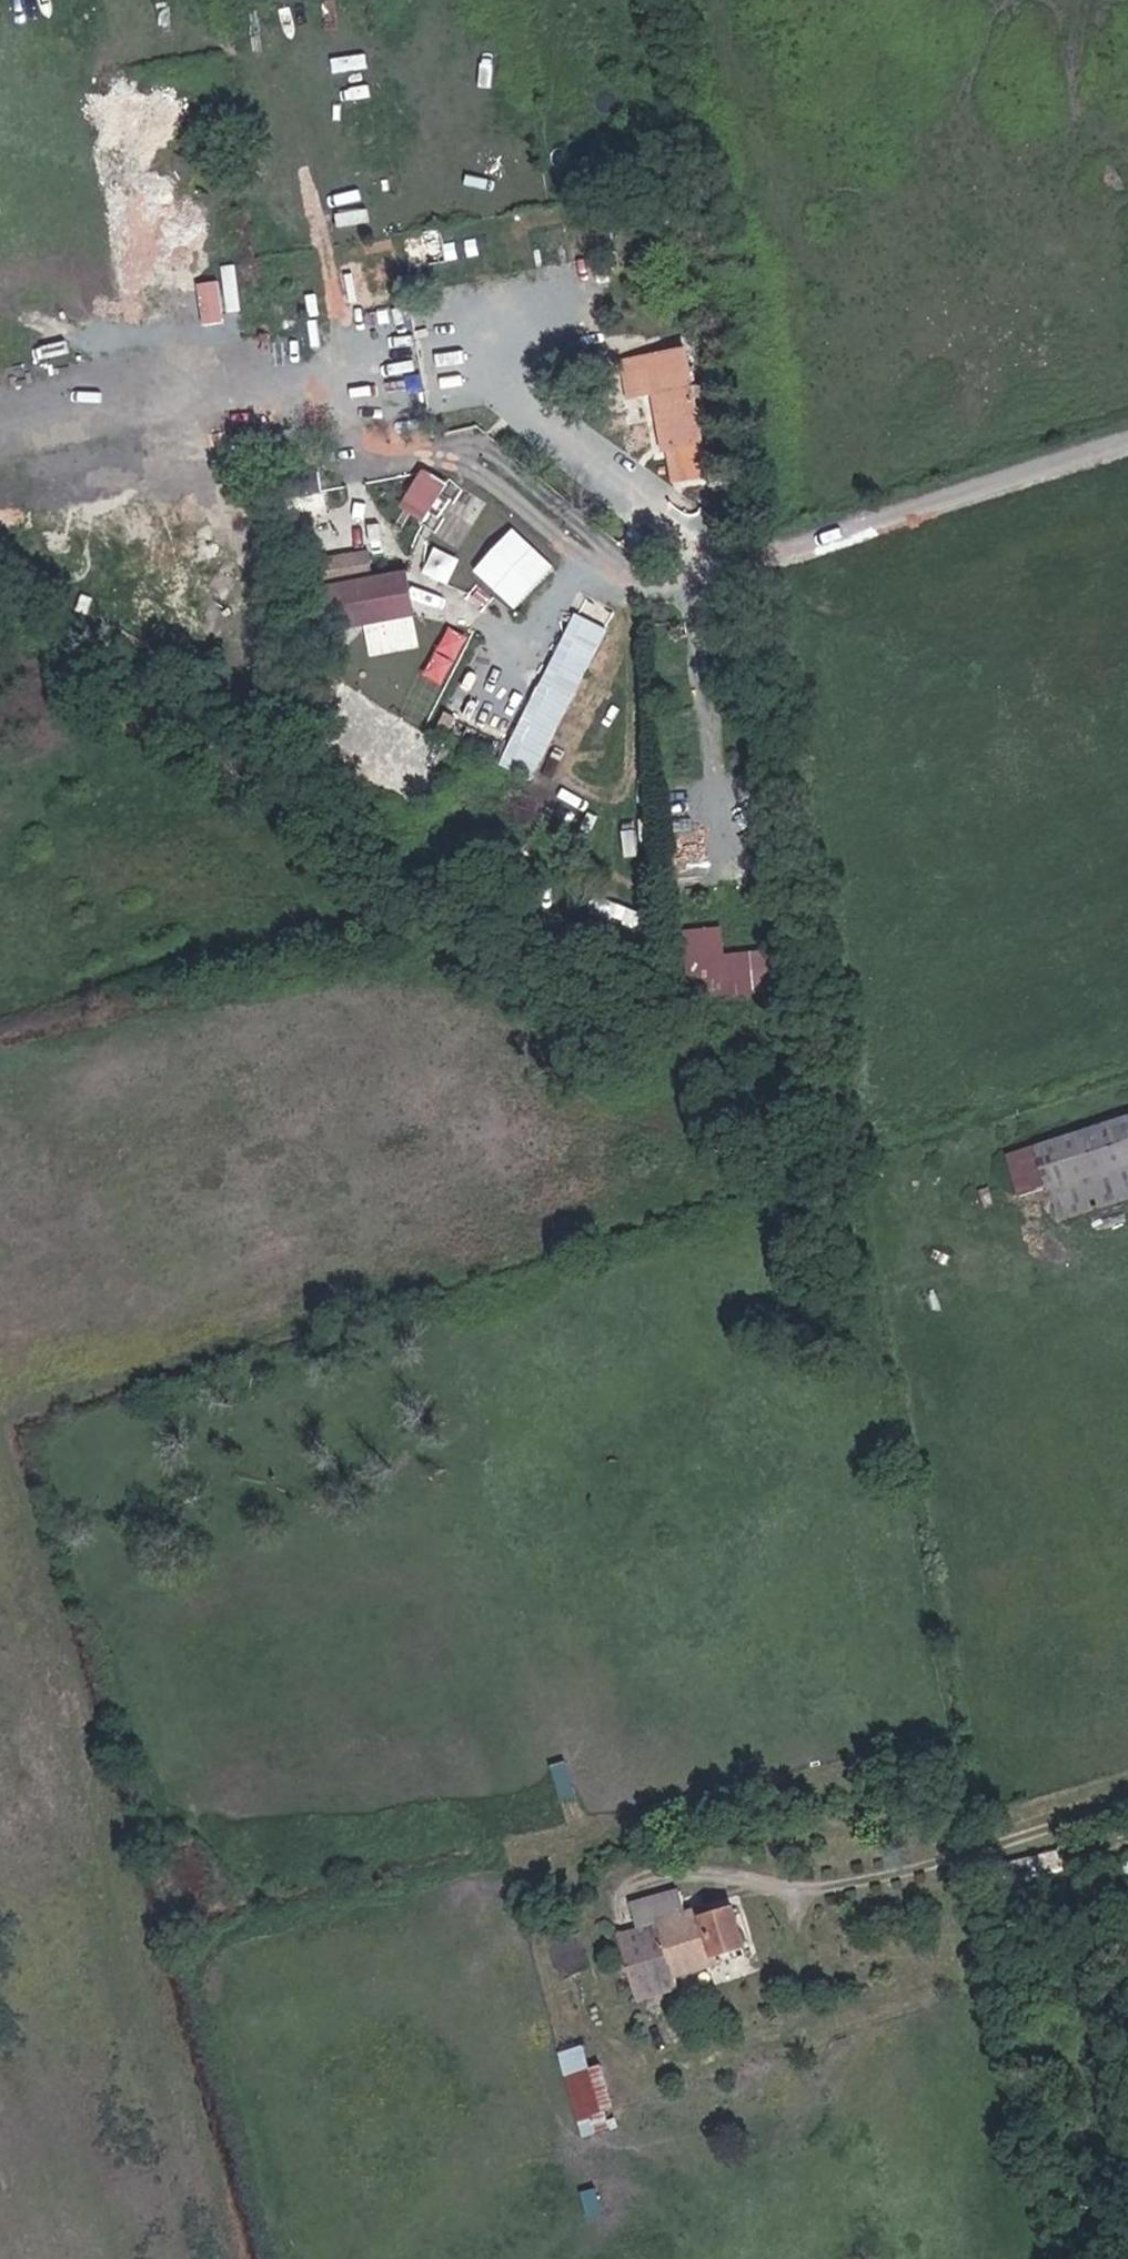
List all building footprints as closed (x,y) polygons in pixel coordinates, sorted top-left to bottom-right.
[(219,276),(196,281),(205,322),(228,317),(219,276)] [(725,485),(719,455),(699,459),(705,489),(725,485)] [(402,507),(429,516),(444,474),(418,465),(402,507)] [(321,554),(323,575),(374,570),(371,548),(321,554)] [(411,570),(325,576),(328,625),(368,622),(371,650),(417,646),(411,570)] [(570,608),(501,762),(537,778),(606,624),(570,608)] [(687,989),(761,990),(761,948),(725,948),(725,924),(687,924),(687,989)] [(1127,1206),(1127,1120),(1014,1159),(1043,1235),(1127,1206)] [(687,1936),(707,1993),(742,1979),(738,1966),(764,1957),(755,1928),(727,1936),(722,1925),(687,1936)] [(617,1979),(661,1965),(652,1933),(607,1947),(617,1979)] [(600,2061),(590,2064),(585,2041),(560,2047),(581,2133),(616,2124),(600,2061)]
